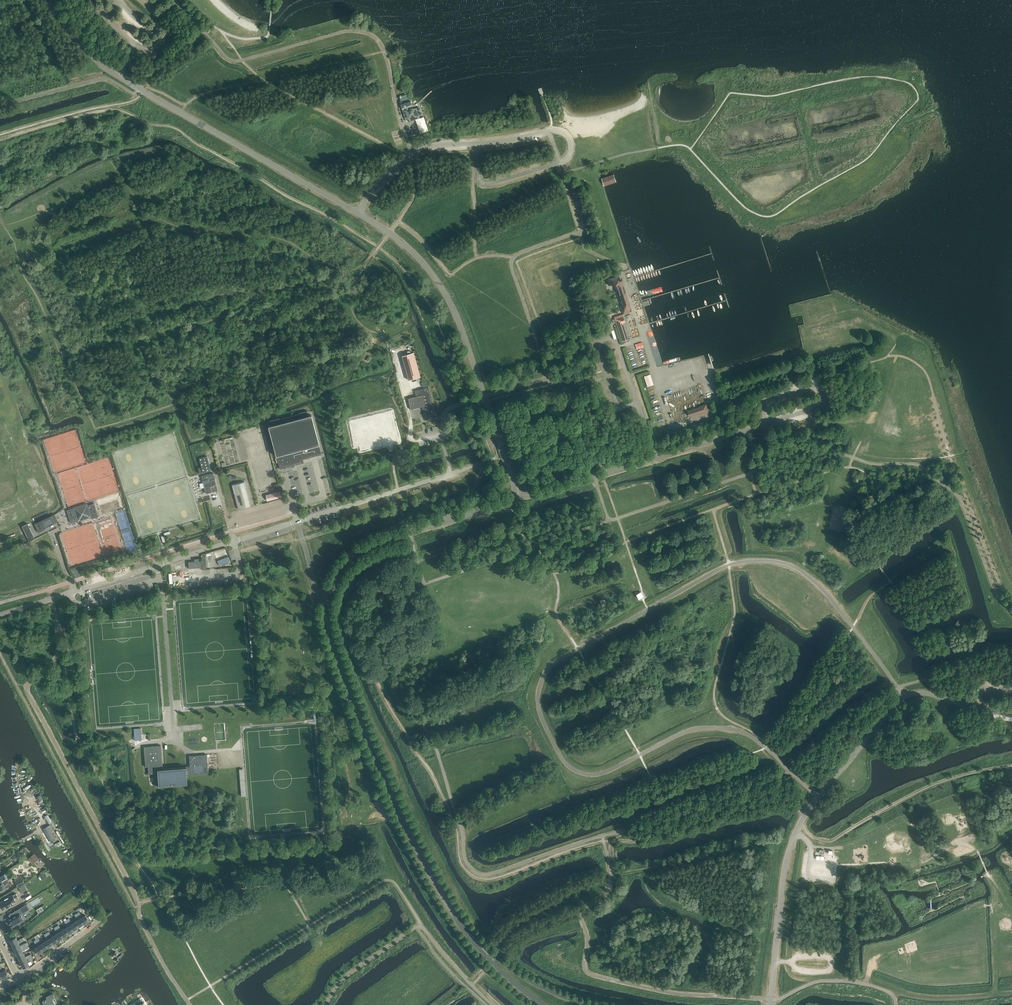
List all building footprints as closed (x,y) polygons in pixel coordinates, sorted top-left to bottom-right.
[(403,104),(401,107),(405,119),(407,119),(408,119),(409,119),(409,121),(417,119),(418,117),(419,116),(416,108),(414,109),(413,108),(412,106),(411,101),(403,104)] [(602,178),(604,186),(616,182),(614,174),(602,178)] [(375,273),(370,277),(373,281),(378,277),(375,273)] [(609,278),(607,279),(609,285),(616,283),(619,294),(619,295),(620,295),(625,293),(626,293),(622,280),(618,281),(616,276),(609,278)] [(625,293),(620,295),(623,304),(620,305),(623,314),(629,312),(627,306),(630,305),(627,295),(625,295),(625,293)] [(615,319),(612,320),(613,324),(616,323),(617,325),(622,341),(627,339),(622,322),(623,322),(625,321),(623,316),(615,319)] [(414,352),(402,355),(409,379),(409,380),(420,377),(414,352)] [(650,374),(644,376),(647,387),(654,385),(650,374)] [(431,407),(431,405),(430,402),(432,402),(428,387),(415,391),(416,397),(408,399),(411,410),(413,409),(422,407),(423,409),(425,417),(433,414),(431,407)] [(690,416),(708,411),(706,405),(688,410),(690,416)] [(271,426),(268,426),(275,454),(276,456),(279,469),(303,462),(302,459),(321,454),(319,444),(311,415),(309,415),(308,412),(308,411),(299,413),(299,414),(298,414),(284,418),(280,419),(280,418),(269,421),(271,426)] [(380,414),(373,416),(374,422),(381,421),(380,414)] [(363,418),(356,420),(358,426),(365,425),(363,418)] [(351,421),(344,423),(346,429),(353,428),(351,421)] [(381,421),(374,422),(376,429),(383,427),(381,421)] [(365,425),(358,426),(359,433),(366,431),(365,425)] [(353,428),(346,429),(347,436),(354,434),(353,428)] [(366,431),(359,433),(361,439),(368,438),(366,431)] [(354,434),(347,436),(349,442),(356,440),(354,434)] [(368,438),(361,439),(362,446),(369,444),(368,438)] [(356,440),(349,442),(351,449),(358,447),(356,440)] [(203,473),(211,471),(207,457),(199,459),(203,473)] [(206,493),(218,490),(214,473),(202,476),(206,493)] [(238,509),(251,506),(244,482),(232,485),(238,509)] [(266,495),(267,501),(281,497),(280,491),(266,495)] [(87,504),(67,510),(71,523),(78,521),(91,517),(91,515),(98,513),(95,503),(88,505),(87,504)] [(38,522),(35,524),(39,532),(45,529),(45,528),(58,521),(55,514),(38,522)] [(28,523),(22,526),(29,541),(35,538),(28,523)] [(230,566),(232,565),(228,554),(222,556),(222,555),(219,556),(223,568),(226,567),(230,566)] [(201,567),(201,558),(194,558),(194,561),(188,562),(189,568),(201,567)] [(154,773),(155,786),(187,784),(186,775),(208,773),(207,755),(189,756),(189,766),(185,766),(185,767),(160,769),(160,766),(162,766),(161,745),(144,747),(145,767),(148,767),(148,774),(154,773)] [(56,840),(51,831),(55,828),(47,815),(45,816),(50,825),(44,828),(52,842),(56,840)] [(12,902),(15,900),(14,898),(18,896),(16,893),(13,895),(12,894),(0,902),(0,903),(0,904),(0,905),(1,908),(2,907),(3,909),(13,904),(12,902)] [(8,919),(12,927),(13,926),(12,926),(24,920),(21,914),(30,909),(27,904),(24,905),(9,914),(11,918),(8,919)] [(76,913),(74,915),(77,920),(75,922),(78,927),(83,924),(80,918),(79,916),(76,913)] [(79,916),(80,918),(83,924),(89,920),(85,915),(83,916),(81,915),(79,916)] [(69,918),(66,920),(73,930),(78,927),(75,922),(72,923),(69,918)] [(66,920),(64,921),(67,926),(65,928),(68,934),(73,930),(66,920)] [(59,924),(56,926),(63,937),(68,934),(65,928),(62,930),(59,924)] [(56,926),(54,928),(57,933),(55,935),(58,940),(63,937),(56,926)] [(49,931),(46,933),(53,944),(58,940),(55,935),(52,936),(49,931)] [(46,933),(44,934),(47,940),(44,941),(48,947),(53,944),(46,933)] [(13,946),(18,943),(24,940),(26,939),(25,936),(17,940),(16,937),(10,940),(13,946)] [(38,938),(36,939),(43,950),(48,947),(44,941),(42,943),(38,938)] [(36,939),(33,941),(37,946),(34,948),(38,954),(43,950),(36,939)] [(15,951),(27,945),(26,943),(20,946),(18,943),(13,946),(15,951)] [(18,956),(24,954),(22,951),(28,948),(27,945),(15,951),(18,956)] [(20,962),(32,956),(31,954),(25,956),(24,954),(18,956),(20,962)] [(27,961),(33,958),(32,957),(32,956),(20,962),(23,967),(29,965),(27,961)] [(52,998),(54,998),(53,994),(46,997),(47,999),(43,1001),(44,1004),(50,1004),(54,1003),(52,998)]
